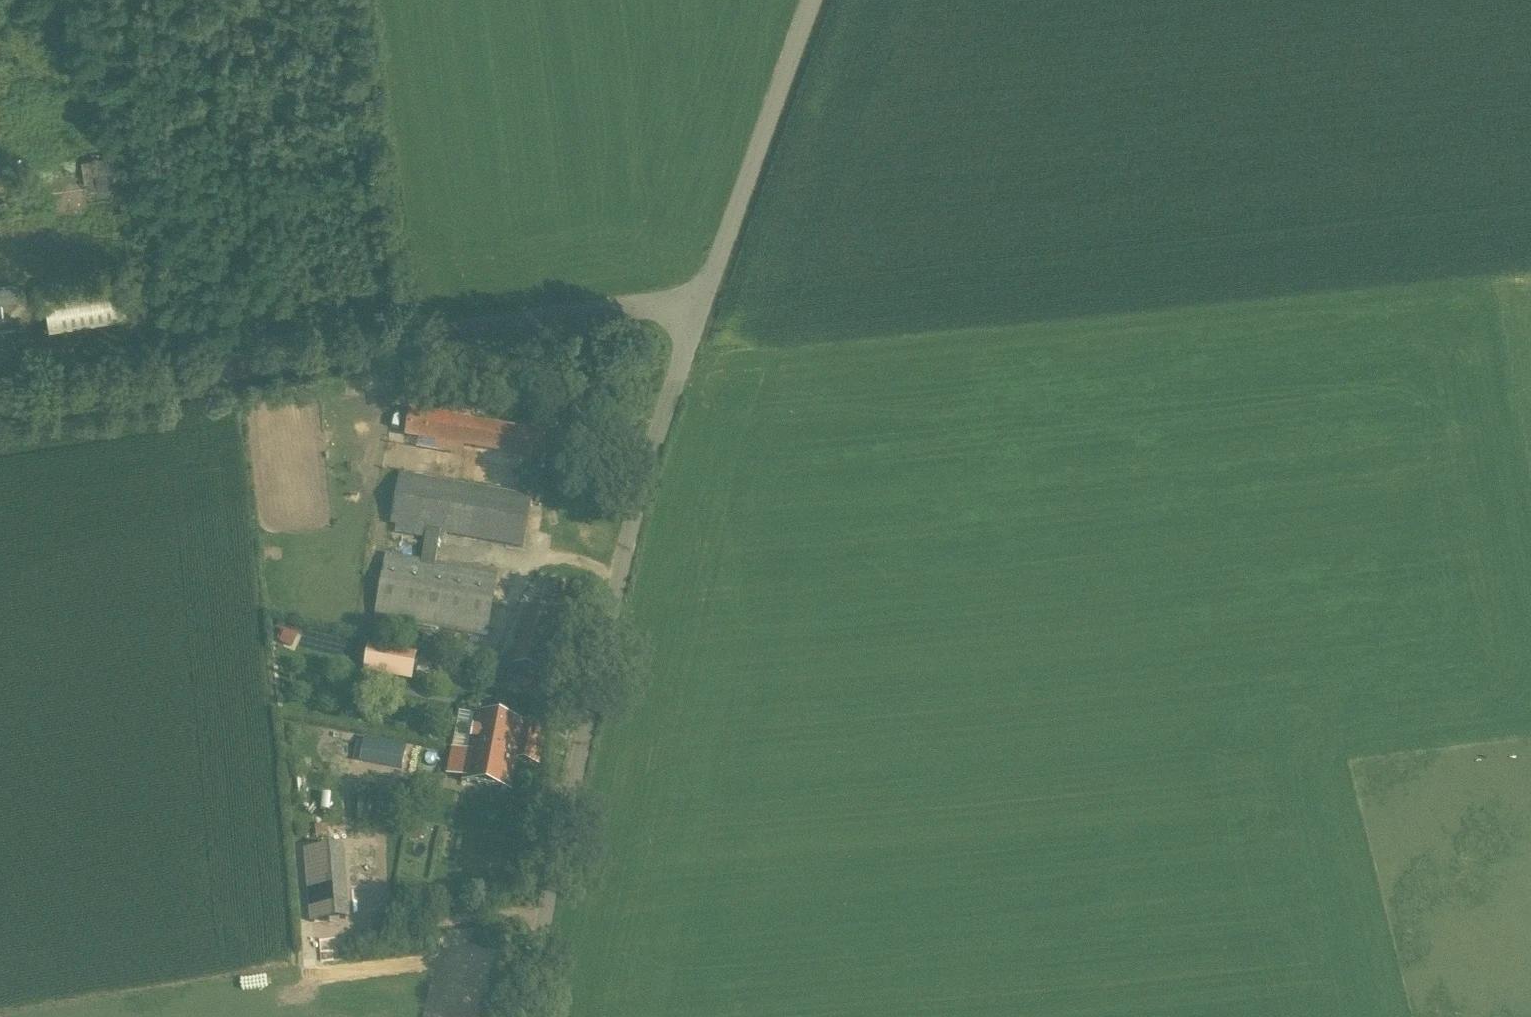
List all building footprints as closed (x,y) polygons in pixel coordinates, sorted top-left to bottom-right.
[(7,213),(9,226),(27,223),(26,215),(61,210),(61,205),(117,197),(111,155),(94,158),(94,159),(83,161),(87,190),(0,202),(0,214),(7,213)] [(45,289),(51,329),(128,318),(122,278),(45,289)] [(0,287),(0,317),(3,316),(1,302),(19,300),(17,284),(0,287)] [(407,437),(480,450),(484,422),(412,409),(407,437)] [(484,422),(480,450),(539,461),(544,432),(484,422)] [(441,531),(521,544),(528,500),(403,476),(394,522),(427,528),(422,561),(387,555),(377,615),(485,635),(495,575),(436,564),(441,531)] [(297,647),(303,633),(287,626),(281,639),(297,647)] [(371,640),(365,671),(410,679),(415,653),(378,647),(379,641),(371,640)] [(477,713),(469,751),(492,755),(495,743),(542,751),(546,726),(477,713)] [(380,741),(339,732),(334,754),(376,763),(380,741)] [(492,755),(469,751),(463,781),(512,791),(518,760),(539,764),(542,751),(495,743),(492,755)] [(303,846),(310,918),(346,915),(337,843),(303,846)]
